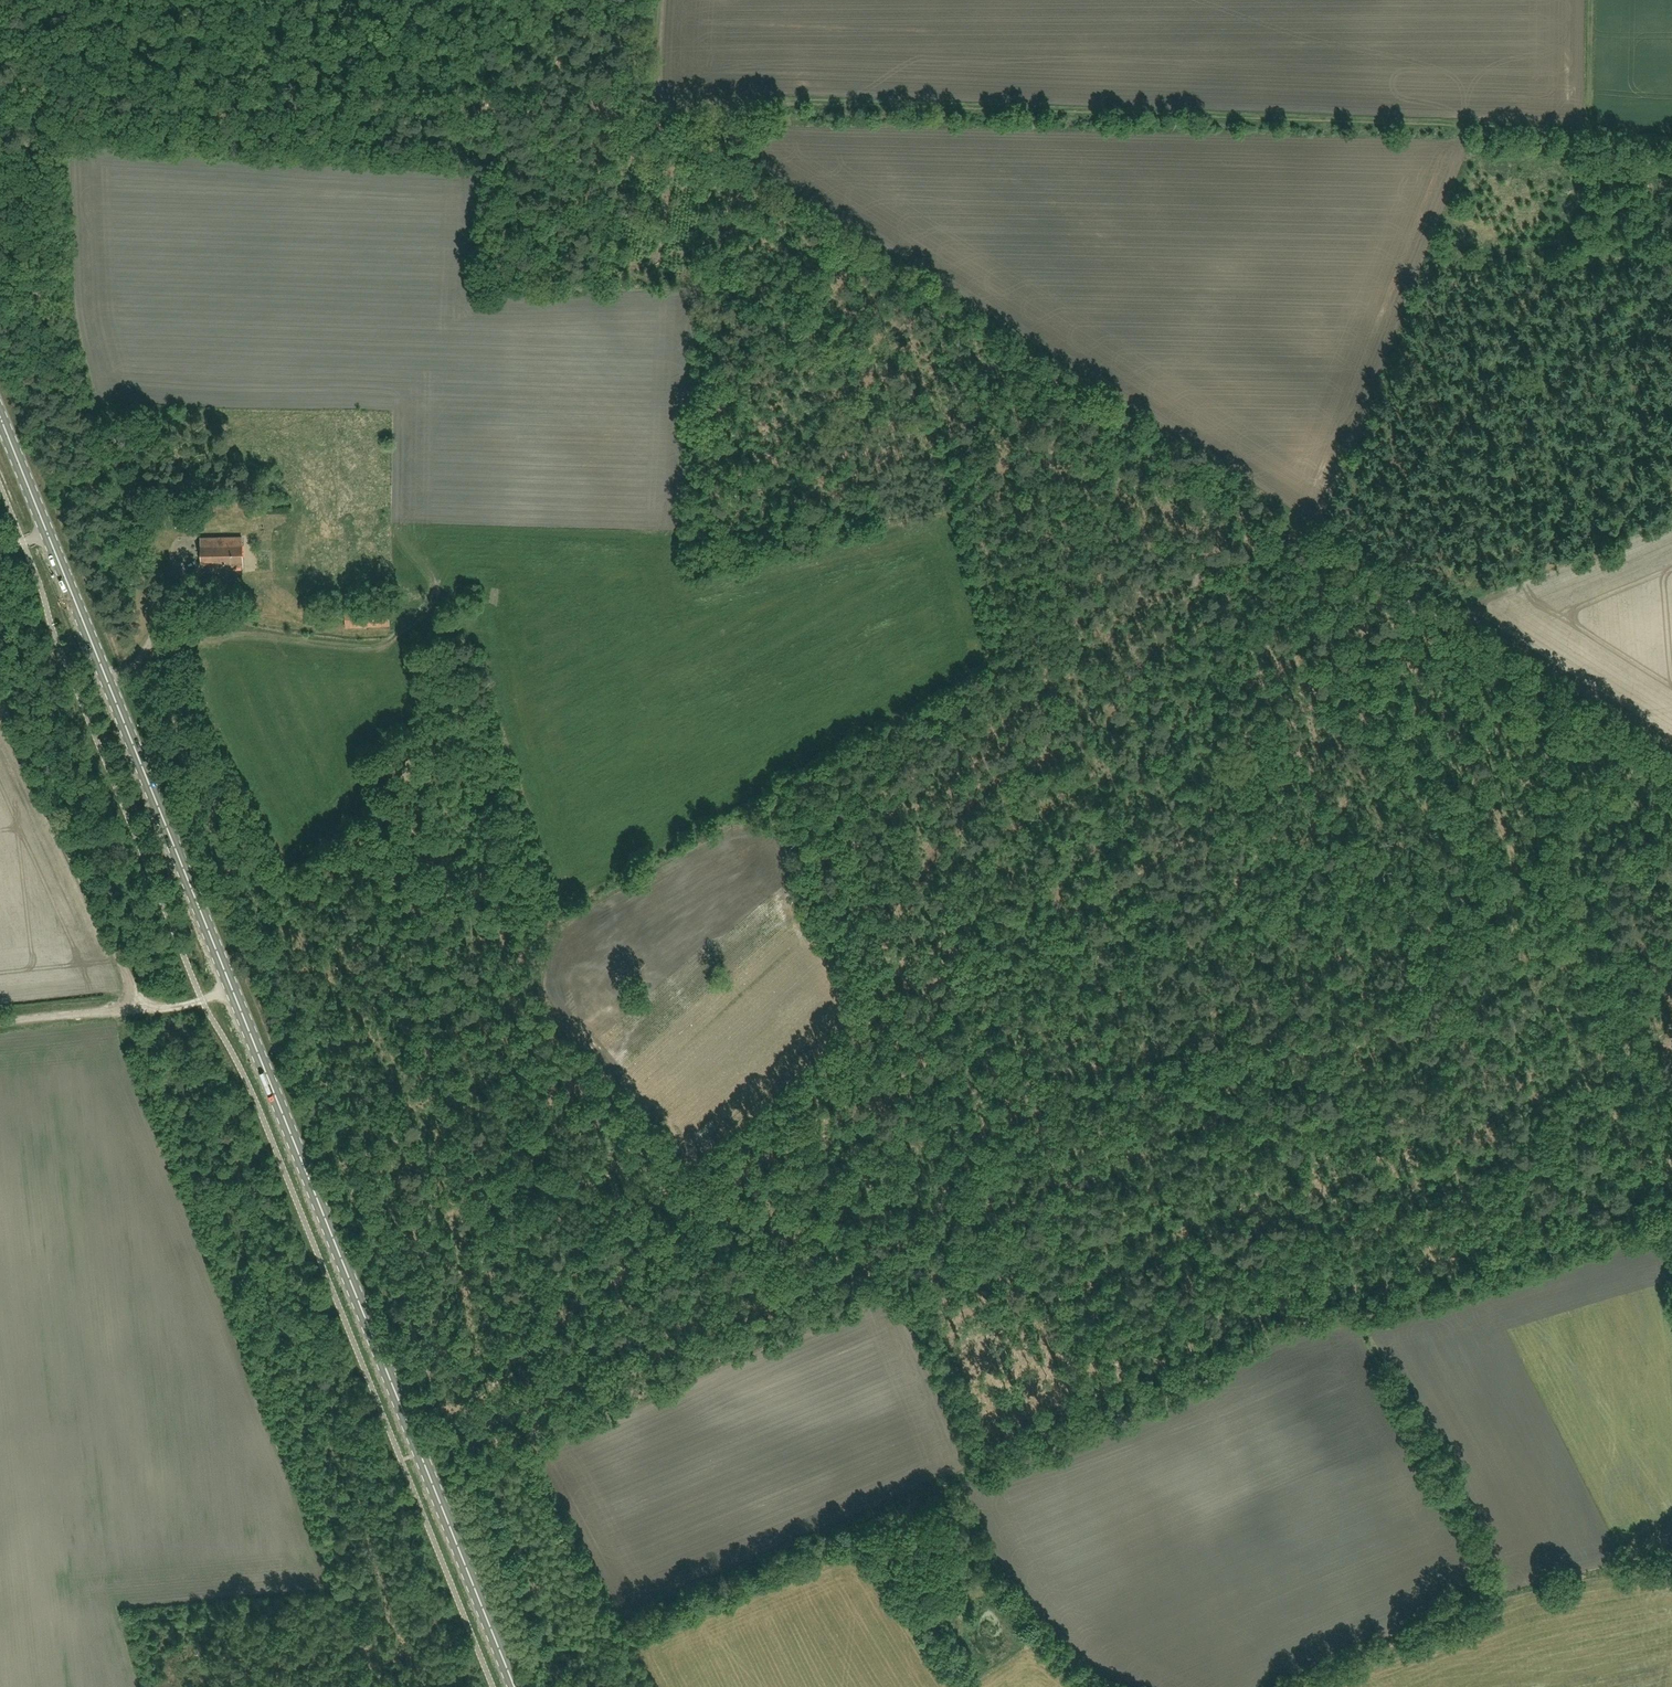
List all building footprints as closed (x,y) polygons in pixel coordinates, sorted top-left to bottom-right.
[(217,494),(214,505),(221,507),(224,496),(217,494)] [(190,519),(180,519),(179,527),(190,527),(190,519)] [(202,567),(243,567),(243,538),(202,538),(202,567)]
